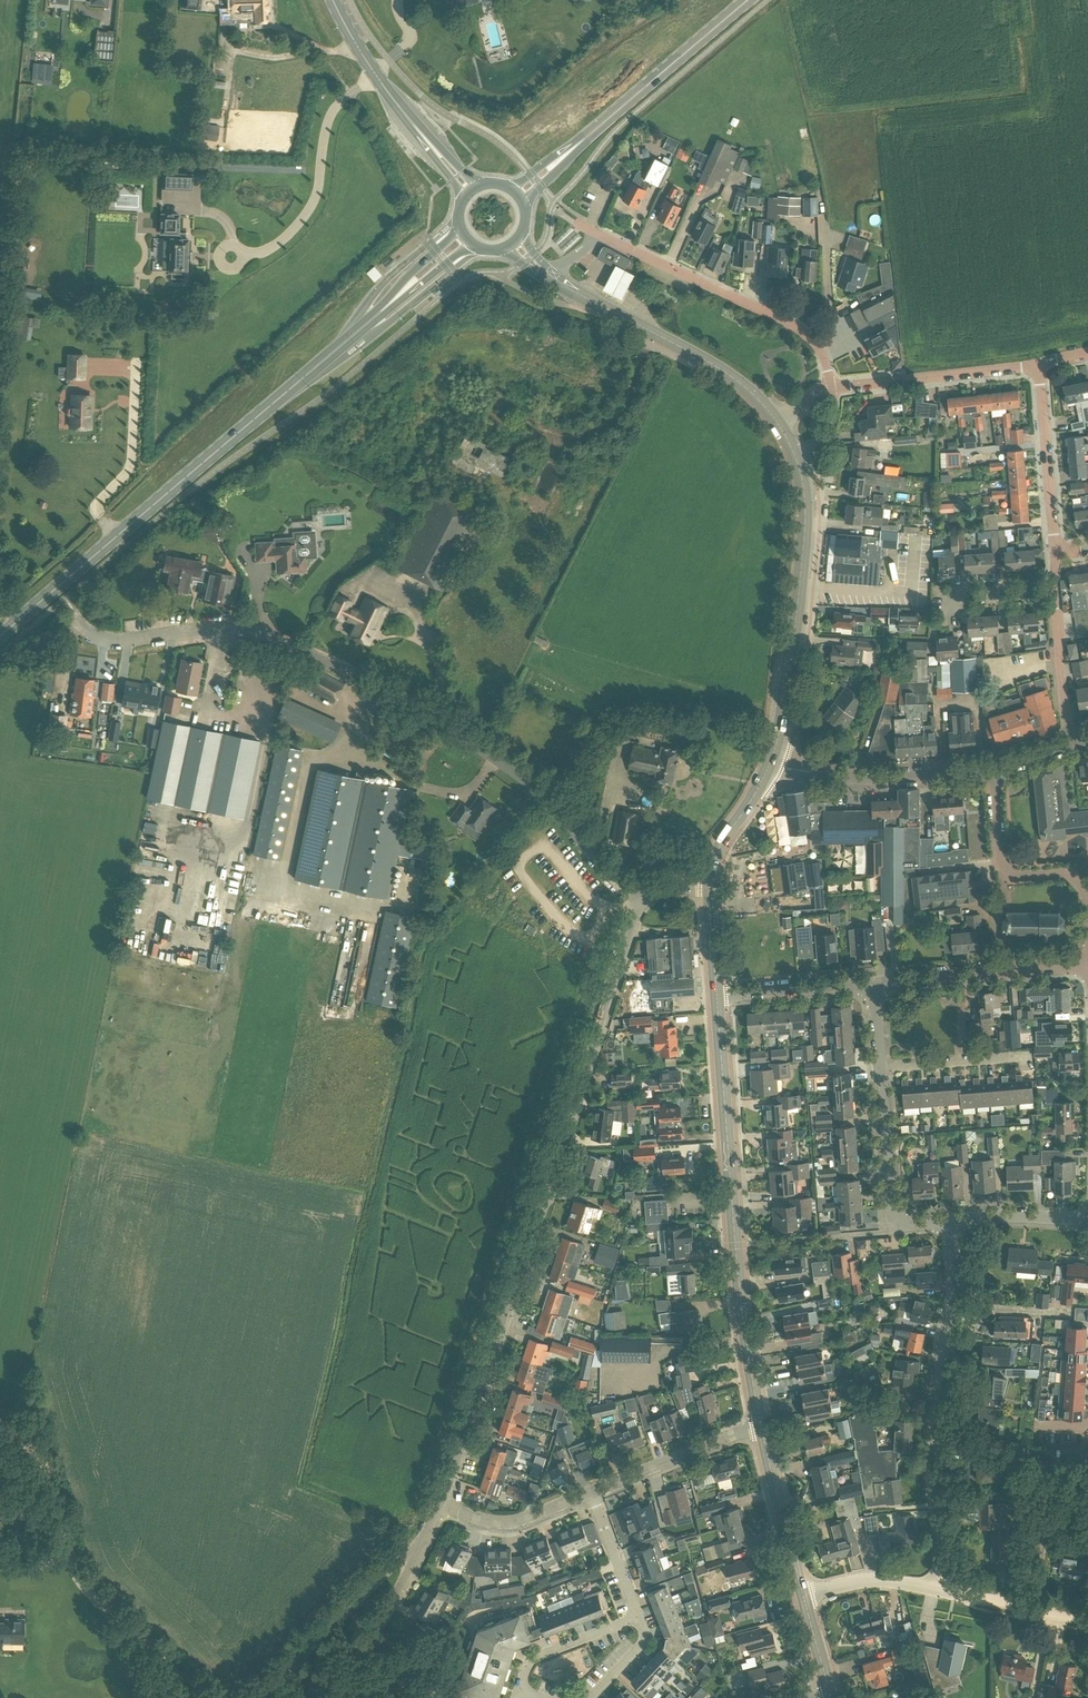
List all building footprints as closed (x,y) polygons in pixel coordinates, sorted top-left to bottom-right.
[(183,8),(200,10),(201,0),(183,0),(183,8)] [(232,7),(232,11),(256,10),(256,12),(267,12),(267,0),(232,0),(232,7)] [(232,7),(221,7),(222,25),(233,24),(233,22),(232,11),(232,7)] [(268,21),(267,12),(256,12),(256,10),(232,11),(233,22),(268,21)] [(116,33),(99,31),(96,59),(113,61),(116,33)] [(221,82),(222,74),(206,73),(205,81),(221,82)] [(203,124),(202,137),(217,139),(219,126),(203,124)] [(668,137),(662,149),(674,154),(679,142),(668,137)] [(718,139),(699,181),(705,184),(712,187),(716,180),(725,183),(732,166),(739,152),(730,148),(731,145),(718,139)] [(619,159),(614,155),(609,160),(615,164),(619,159)] [(739,156),(733,169),(743,174),(748,160),(739,156)] [(602,170),(607,174),(611,169),(606,164),(602,170)] [(632,183),(623,199),(637,206),(642,196),(644,197),(647,191),(645,190),(650,181),(661,186),(669,170),(657,164),(649,179),(644,177),(639,187),(632,183)] [(174,191),(175,175),(164,175),(163,191),(174,191)] [(736,185),(732,195),(743,199),(747,190),(736,185)] [(663,207),(658,217),(671,224),(680,207),(673,203),(680,190),(672,186),(668,194),(665,199),(661,206),(663,207)] [(777,197),(777,214),(799,215),(800,198),(777,197)] [(817,199),(802,199),(802,217),(818,216),(817,199)] [(701,218),(691,235),(706,243),(715,225),(718,219),(710,215),(712,211),(706,208),(701,218)] [(161,214),(160,233),(173,233),(173,239),(170,238),(169,272),(172,272),(172,278),(184,278),(184,272),(187,273),(188,239),(185,239),(185,233),(178,233),(179,214),(161,214)] [(761,237),(763,224),(763,222),(754,221),(752,236),(761,237)] [(773,225),(763,224),(761,237),(761,242),(771,243),(773,225)] [(157,259),(157,231),(150,231),(149,259),(157,259)] [(601,239),(593,252),(609,262),(613,254),(623,260),(627,254),(601,239)] [(733,250),(732,264),(753,265),(754,240),(740,239),(739,251),(733,250)] [(846,243),(844,252),(859,258),(861,258),(864,249),(846,243)] [(769,247),(768,257),(769,257),(768,274),(786,275),(788,248),(769,247)] [(711,254),(706,265),(719,271),(721,266),(724,267),(730,255),(717,248),(714,255),(711,254)] [(797,268),(797,276),(803,277),(803,279),(816,280),(817,261),(818,249),(811,249),(810,260),(804,260),(804,268),(797,268)] [(847,258),(838,285),(854,290),(856,283),(861,285),(868,265),(847,258)] [(367,272),(375,282),(382,275),(374,266),(367,272)] [(623,271),(616,267),(610,277),(604,289),(623,298),(628,287),(636,274),(625,268),(623,271)] [(21,287),(24,270),(15,268),(12,286),(21,287)] [(891,274),(882,275),(883,284),(892,280),(891,274)] [(862,307),(852,311),(861,328),(870,323),(871,325),(884,318),(896,312),(893,290),(892,280),(883,284),(882,284),(875,287),(880,296),(861,306),(862,307)] [(41,291),(21,287),(19,297),(40,301),(41,291)] [(896,312),(884,318),(889,328),(897,324),(896,312)] [(32,316),(21,315),(17,338),(29,340),(32,316)] [(867,340),(863,342),(867,350),(871,348),(874,354),(882,350),(883,352),(899,344),(897,324),(889,328),(886,330),(885,329),(866,339),(867,340)] [(69,354),(68,377),(84,378),(86,355),(69,354)] [(1076,383),(1084,420),(1087,419),(1087,381),(1076,383)] [(1076,383),(1063,386),(1066,402),(1075,401),(1076,407),(1078,414),(1080,421),(1071,423),(1072,430),(1086,427),(1083,420),(1084,420),(1076,383)] [(1018,390),(1004,392),(1006,408),(1020,406),(1018,390)] [(1004,392),(990,393),(992,409),(1006,408),(1004,392)] [(990,393),(976,395),(978,411),(992,409),(990,393)] [(68,408),(67,412),(68,414),(70,415),(70,427),(90,428),(91,403),(89,403),(89,396),(71,395),(71,406),(69,406),(68,408)] [(976,395),(962,397),(963,412),(964,412),(965,421),(973,420),(973,417),(975,417),(975,416),(978,416),(978,411),(976,395)] [(948,401),(949,412),(950,418),(957,417),(957,418),(959,418),(960,426),(965,426),(964,412),(963,412),(962,397),(947,398),(948,401)] [(869,410),(867,411),(868,419),(892,417),(891,411),(902,410),(902,403),(869,406),(869,410)] [(929,417),(930,403),(924,403),(922,416),(929,417)] [(937,404),(930,403),(929,417),(930,417),(936,418),(936,414),(937,404)] [(1010,412),(1002,413),(1004,426),(1006,444),(1012,443),(1024,442),(1022,428),(1011,429),(1011,425),(1010,412)] [(930,417),(929,424),(934,424),(937,424),(937,415),(936,414),(936,418),(930,417)] [(868,419),(859,420),(860,428),(862,428),(863,434),(869,433),(869,439),(887,437),(886,431),(885,431),(884,425),(894,424),(893,417),(892,417),(868,419)] [(205,451),(227,430),(222,425),(200,446),(205,451)] [(455,449),(448,463),(486,482),(490,474),(502,480),(504,475),(512,459),(500,453),(499,456),(492,452),(493,450),(485,446),(484,448),(476,444),(478,440),(466,434),(457,450),(455,449)] [(915,434),(894,437),(895,444),(916,442),(915,434)] [(975,435),(963,437),(965,448),(977,447),(975,435)] [(1003,436),(995,437),(996,445),(1004,444),(1003,436)] [(1067,437),(1068,451),(1084,449),(1087,449),(1087,443),(1083,443),(1083,436),(1067,437)] [(854,447),(852,464),(864,465),(864,466),(872,467),(873,456),(876,456),(876,450),(866,449),(854,447)] [(1084,449),(1068,451),(1069,464),(1085,463),(1085,462),(1084,455),(1084,449)] [(1008,459),(1002,460),(1002,462),(1003,465),(1008,465),(1024,464),(1023,450),(1007,451),(1008,459)] [(946,452),(941,453),(941,467),(946,467),(961,467),(961,452),(946,452)] [(1069,464),(1071,478),(1086,476),(1087,476),(1087,462),(1085,463),(1069,464)] [(1024,464),(1008,465),(1009,479),(1025,478),(1024,464)] [(846,487),(846,490),(847,492),(849,492),(849,493),(863,494),(870,495),(871,485),(873,484),(879,484),(893,486),(898,487),(899,485),(906,485),(907,477),(900,476),(865,471),(858,471),(857,477),(851,476),(850,485),(848,485),(846,487)] [(1009,479),(1011,493),(1026,492),(1025,478),(1009,479)] [(1070,483),(1071,493),(1085,492),(1085,495),(1080,496),(1081,502),(1073,504),(1074,511),(1076,526),(1087,525),(1087,513),(1083,482),(1070,483)] [(540,511),(547,493),(520,483),(513,501),(540,511)] [(924,491),(923,507),(933,507),(934,491),(924,491)] [(999,494),(998,494),(998,498),(1005,497),(1006,500),(1011,500),(1012,507),(1028,506),(1026,492),(1011,493),(1005,493),(1005,491),(999,491),(999,494)] [(436,494),(400,568),(410,573),(425,581),(442,590),(479,516),(436,494)] [(939,505),(935,505),(936,513),(939,512),(939,513),(959,512),(959,502),(939,504),(939,505)] [(848,504),(846,521),(881,525),(881,530),(898,531),(898,525),(887,524),(888,518),(882,517),(883,507),(889,509),(890,508),(891,504),(881,503),(881,508),(848,504)] [(1028,506),(1012,507),(1013,522),(1029,520),(1028,506)] [(997,513),(983,514),(984,529),(998,528),(997,513)] [(1032,527),(1018,528),(1018,535),(1019,543),(1020,569),(1035,568),(1034,559),(1044,559),(1043,549),(1033,549),(1024,550),(1024,543),(1024,536),(1027,536),(1026,534),(1032,534),(1032,527)] [(1004,529),(997,530),(999,552),(1005,551),(1006,570),(1020,569),(1019,543),(1017,543),(1018,550),(1006,551),(1004,529)] [(992,552),(979,553),(980,572),(995,570),(993,552),(999,552),(997,530),(990,530),(992,552)] [(838,534),(836,555),(864,557),(864,556),(865,545),(881,547),(898,548),(899,532),(880,531),(880,537),(838,534)] [(271,543),(256,544),(257,561),(274,559),(277,562),(275,564),(275,569),(277,570),(277,571),(293,570),(295,572),(301,571),(303,570),(305,569),(304,557),(310,556),(310,552),(314,547),(313,532),(298,533),(294,538),(275,539),(275,544),(271,544),(271,543)] [(938,567),(938,578),(950,577),(949,574),(955,573),(953,555),(959,555),(957,533),(950,534),(951,549),(947,549),(947,555),(939,556),(939,566),(938,567)] [(964,533),(957,533),(959,555),(964,554),(966,573),(980,572),(979,553),(966,554),(964,533)] [(836,555),(834,582),(840,583),(863,584),(869,585),(869,584),(878,585),(880,565),(881,547),(865,545),(864,556),(864,557),(836,555)] [(166,556),(164,569),(167,569),(166,575),(168,575),(166,588),(187,592),(189,579),(197,580),(199,569),(200,562),(166,556)] [(199,569),(197,580),(205,582),(202,600),(228,605),(234,576),(199,569)] [(1082,573),(1068,575),(1071,590),(1078,589),(1079,596),(1072,597),(1074,609),(1087,607),(1082,573)] [(336,594),(327,614),(342,621),(343,619),(353,623),(348,634),(368,644),(375,630),(376,630),(384,615),(385,616),(388,608),(365,597),(358,611),(349,606),(351,602),(336,594)] [(1087,607),(1074,609),(1073,609),(1075,617),(1087,615),(1087,608),(1087,607)] [(872,608),(871,617),(887,618),(887,609),(872,608)] [(890,608),(889,623),(900,623),(899,631),(918,631),(918,615),(900,614),(900,609),(890,608)] [(154,609),(142,609),(142,620),(155,620),(154,609)] [(1037,612),(1022,613),(1024,638),(1025,643),(1025,650),(1039,648),(1038,641),(1031,642),(1030,631),(1038,630),(1037,612)] [(835,613),(834,625),(843,626),(843,627),(853,628),(852,634),(870,635),(871,625),(864,624),(865,616),(854,615),(835,613)] [(1009,632),(1004,633),(1005,653),(1012,652),(1011,637),(1010,632),(1018,632),(1019,638),(1024,638),(1022,613),(1008,614),(1009,632)] [(997,615),(982,616),(983,634),(996,633),(998,653),(1005,653),(1004,633),(998,633),(997,615)] [(1075,617),(1076,623),(1087,621),(1087,616),(1087,615),(1075,617)] [(969,635),(963,636),(965,657),(972,657),(971,635),(983,634),(982,616),(968,617),(969,635)] [(1076,623),(1077,630),(1087,628),(1087,621),(1076,623)] [(1077,630),(1078,637),(1087,635),(1087,628),(1077,630)] [(533,629),(531,635),(543,639),(545,633),(533,629)] [(950,637),(936,638),(938,660),(937,660),(937,699),(953,699),(952,691),(976,690),(975,658),(958,658),(956,638),(950,639),(950,637)] [(833,645),(832,663),(862,666),(863,650),(874,651),(875,645),(887,646),(888,640),(872,638),(858,638),(858,641),(844,639),(843,646),(833,645)] [(907,641),(907,654),(927,655),(927,642),(907,641)] [(1075,643),(1068,644),(1070,658),(1077,656),(1075,643)] [(899,681),(895,700),(898,701),(898,706),(898,707),(900,707),(900,695),(915,694),(926,694),(927,703),(934,703),(931,693),(928,693),(927,658),(902,658),(902,681),(899,681)] [(183,659),(177,690),(195,694),(201,663),(183,659)] [(1072,662),(1075,676),(1087,674),(1087,668),(1086,659),(1072,662)] [(315,668),(304,687),(333,703),(343,684),(315,668)] [(885,701),(868,751),(874,756),(897,754),(895,736),(896,736),(895,718),(897,718),(898,707),(898,706),(898,701),(895,700),(899,681),(900,673),(882,670),(877,699),(885,701)] [(72,693),(69,714),(91,717),(93,695),(91,695),(93,679),(76,677),(74,693),(72,693)] [(991,719),(983,721),(992,749),(1025,738),(1026,741),(1059,731),(1047,689),(1050,688),(1047,677),(1018,686),(1022,697),(1011,701),(1010,698),(1000,701),(1003,714),(990,718),(991,719)] [(114,685),(102,683),(100,701),(112,703),(114,685)] [(126,685),(122,705),(134,707),(133,713),(138,714),(138,711),(143,685),(142,685),(142,688),(126,685)] [(143,685),(138,711),(143,712),(144,706),(156,708),(159,688),(143,685)] [(834,701),(824,715),(843,729),(853,716),(864,701),(846,687),(835,702),(834,701)] [(1077,689),(1080,711),(1087,709),(1087,687),(1077,689)] [(897,718),(895,718),(896,736),(895,736),(897,754),(925,752),(922,712),(916,712),(915,694),(900,695),(900,707),(898,707),(897,718)] [(926,694),(915,694),(916,712),(922,712),(925,752),(937,751),(934,703),(927,703),(926,694)] [(166,695),(163,710),(177,713),(180,698),(166,695)] [(284,701),(277,718),(332,742),(339,726),(284,701)] [(972,712),(948,713),(950,733),(951,750),(975,749),(974,731),(972,712)] [(624,719),(620,734),(635,737),(639,723),(624,719)] [(151,773),(146,798),(173,804),(173,802),(189,726),(162,720),(154,761),(151,773)] [(117,740),(120,723),(111,721),(108,739),(117,740)] [(189,726),(173,802),(206,809),(222,733),(189,726)] [(155,747),(158,729),(149,728),(146,745),(155,747)] [(222,733),(206,809),(243,817),(259,741),(222,733)] [(276,745),(253,854),(279,859),(302,750),(276,745)] [(634,746),(629,770),(656,775),(655,780),(672,784),(676,765),(677,765),(678,759),(679,750),(662,746),(661,752),(634,746)] [(1078,759),(1082,781),(1087,780),(1087,757),(1078,759)] [(1033,768),(1040,834),(1041,841),(1065,838),(1065,834),(1084,832),(1084,836),(1087,836),(1087,810),(1069,812),(1064,765),(1055,765),(1048,766),(1049,766),(1033,768)] [(317,769),(294,878),(387,898),(397,854),(400,839),(409,798),(411,790),(371,781),(357,778),(317,769)] [(898,799),(899,799),(899,815),(900,815),(900,826),(904,826),(904,838),(920,838),(920,826),(908,826),(908,815),(919,815),(919,788),(898,788),(898,799)] [(808,790),(783,793),(787,815),(790,835),(813,832),(813,842),(867,842),(867,857),(867,874),(881,874),(881,866),(882,866),(883,817),(873,817),(872,811),(825,812),(825,802),(810,803),(808,790)] [(462,801),(451,816),(463,825),(467,819),(481,830),(497,807),(479,794),(473,803),(476,805),(473,809),(462,801)] [(962,794),(947,795),(949,813),(955,813),(955,821),(963,820),(962,812),(963,812),(962,794)] [(947,795),(933,797),(934,815),(935,815),(935,822),(943,822),(943,814),(949,813),(947,795)] [(920,868),(920,838),(904,838),(904,826),(900,826),(900,815),(899,815),(899,799),(898,799),(872,801),(872,811),(873,817),(885,816),(885,868),(882,867),(881,904),(893,904),(895,923),(908,922),(907,913),(906,913),(906,910),(904,910),(904,904),(904,868),(920,868)] [(618,810),(612,840),(635,845),(641,815),(618,810)] [(650,819),(642,823),(646,831),(654,827),(650,819)] [(948,830),(961,830),(961,822),(948,822),(948,830)] [(933,838),(920,838),(920,868),(927,867),(926,854),(934,853),(933,838)] [(950,840),(940,841),(941,851),(951,851),(950,840)] [(968,848),(959,849),(961,862),(969,861),(968,848)] [(934,853),(926,854),(927,867),(954,864),(954,863),(953,863),(952,851),(934,853)] [(780,867),(772,868),(775,892),(784,890),(784,892),(807,888),(803,862),(780,865),(780,867)] [(819,862),(806,864),(807,871),(809,888),(814,888),(816,908),(824,907),(823,886),(820,869),(819,862)] [(971,870),(912,876),(915,907),(920,907),(920,908),(928,908),(928,905),(956,902),(957,904),(962,904),(962,901),(975,900),(974,889),(975,889),(974,880),(972,880),(971,870)] [(959,907),(946,909),(947,918),(960,916),(959,907)] [(1004,918),(1003,926),(1006,926),(1006,932),(1040,932),(1040,934),(1040,941),(1039,942),(1039,943),(1041,941),(1049,941),(1050,943),(1051,942),(1049,941),(1049,934),(1050,934),(1050,931),(1058,932),(1058,934),(1060,933),(1059,931),(1063,927),(1065,928),(1066,926),(1064,925),(1064,919),(1066,919),(1065,917),(1063,918),(1059,913),(1060,911),(1059,911),(1057,913),(1050,913),(1050,910),(1048,910),(1048,913),(1041,913),(1041,910),(1039,910),(1039,913),(1006,912),(1006,918),(1004,918)] [(385,911),(366,1000),(395,1007),(414,917),(385,911)] [(952,939),(944,940),(945,951),(953,951),(954,951),(978,949),(976,934),(980,933),(979,923),(981,923),(980,914),(966,915),(967,924),(970,924),(970,931),(964,932),(964,930),(952,931),(952,933),(952,939)] [(338,958),(351,959),(353,919),(341,918),(338,958)] [(853,929),(848,929),(850,955),(855,955),(855,958),(861,957),(861,959),(862,962),(870,962),(870,959),(871,959),(871,957),(876,956),(876,951),(884,950),(882,926),(881,927),(880,919),(871,920),(872,926),(853,928),(853,929)] [(809,926),(795,927),(797,945),(811,943),(809,926)] [(833,932),(815,934),(818,960),(836,958),(833,932)] [(690,935),(645,939),(646,957),(691,954),(690,935)] [(691,954),(646,957),(646,962),(650,961),(651,978),(655,978),(655,979),(659,979),(659,980),(684,978),(683,975),(693,975),(692,967),(695,966),(694,954),(691,954)] [(652,996),(629,998),(630,1011),(646,1010),(646,1012),(674,1010),(673,994),(694,992),(693,975),(683,975),(684,978),(659,980),(659,979),(655,979),(655,978),(651,978),(652,996)] [(1054,986),(1020,987),(1020,1000),(1047,999),(1049,999),(1049,997),(1070,996),(1073,992),(1069,988),(1069,986),(1068,986),(1066,984),(1064,984),(1063,982),(1054,984),(1054,986)] [(979,993),(980,1007),(992,1006),(992,1007),(998,1006),(996,992),(979,993)] [(1049,999),(1047,999),(1047,1010),(1070,1010),(1070,996),(1049,997),(1049,999)] [(811,1009),(812,1022),(820,1022),(829,1021),(851,1019),(850,1005),(840,1006),(840,999),(832,1000),(833,1013),(819,1014),(819,1008),(811,1009)] [(980,1007),(974,1007),(976,1021),(976,1022),(988,1021),(994,1020),(992,1007),(992,1006),(980,1007)] [(803,1009),(789,1010),(791,1028),(791,1035),(799,1035),(798,1027),(805,1027),(803,1009)] [(1021,1009),(1015,1009),(1015,1017),(1034,1016),(1034,1009),(1021,1009)] [(789,1010),(775,1011),(777,1029),(791,1028),(789,1010)] [(775,1011),(762,1012),(763,1030),(777,1029),(775,1011)] [(762,1012),(747,1014),(749,1031),(763,1030),(762,1012)] [(652,1016),(631,1017),(631,1033),(653,1032),(653,1030),(655,1029),(656,1047),(662,1046),(662,1055),(678,1054),(676,1027),(670,1027),(669,1020),(654,1021),(652,1019),(652,1016)] [(851,1019),(829,1021),(829,1025),(834,1025),(834,1035),(852,1033),(851,1019)] [(976,1021),(970,1022),(971,1036),(989,1035),(988,1021),(976,1022),(976,1021)] [(820,1022),(812,1022),(814,1036),(821,1036),(820,1022)] [(1042,1031),(1036,1031),(1036,1045),(1054,1045),(1054,1039),(1071,1039),(1070,1022),(1052,1022),(1052,1031),(1042,1031)] [(832,1042),(830,1043),(831,1049),(853,1047),(852,1033),(834,1035),(835,1042),(832,1042)] [(821,1036),(814,1036),(814,1045),(822,1044),(821,1036)] [(812,1044),(802,1045),(802,1049),(803,1060),(813,1059),(812,1044)] [(1051,1045),(1034,1046),(1035,1056),(1051,1055),(1051,1045)] [(853,1047),(831,1049),(825,1049),(825,1052),(823,1052),(823,1061),(827,1061),(827,1063),(855,1061),(853,1047)] [(802,1049),(793,1050),(794,1060),(803,1060),(802,1049)] [(764,1051),(751,1052),(751,1062),(765,1061),(764,1051)] [(1054,1060),(1052,1060),(1052,1067),(1060,1067),(1060,1069),(1079,1068),(1078,1052),(1059,1052),(1059,1053),(1057,1053),(1054,1056),(1054,1060)] [(823,1061),(805,1063),(805,1070),(828,1069),(827,1063),(827,1061),(823,1061)] [(770,1069),(751,1070),(753,1093),(777,1092),(776,1076),(790,1075),(789,1062),(770,1064),(770,1069)] [(828,1069),(805,1070),(806,1078),(807,1078),(808,1090),(815,1089),(814,1078),(828,1077),(829,1089),(834,1088),(851,1087),(850,1073),(828,1074),(828,1069)] [(661,1078),(648,1079),(649,1089),(661,1088),(661,1089),(680,1088),(679,1071),(660,1072),(661,1078)] [(631,1072),(611,1073),(612,1086),(632,1085),(631,1072)] [(1016,1074),(1016,1081),(1018,1103),(1033,1102),(1031,1080),(1022,1081),(1021,1074),(1016,1074)] [(950,1075),(944,1075),(945,1083),(947,1104),(961,1103),(959,1082),(951,1082),(950,1075)] [(1007,1075),(1001,1075),(1002,1082),(1004,1104),(1018,1103),(1016,1081),(1008,1082),(1007,1075)] [(936,1076),(930,1077),(931,1084),(932,1105),(947,1104),(945,1083),(937,1083),(936,1076)] [(987,1076),(988,1084),(990,1105),(1004,1104),(1002,1082),(994,1083),(993,1076),(987,1076)] [(922,1077),(916,1078),(916,1085),(918,1106),(932,1105),(931,1084),(922,1085),(922,1077)] [(979,1077),(973,1078),(974,1085),(975,1106),(990,1105),(988,1084),(979,1084),(979,1077)] [(908,1078),(902,1079),(904,1108),(918,1106),(916,1085),(908,1086),(908,1078)] [(959,1082),(961,1103),(961,1107),(975,1106),(974,1085),(965,1085),(965,1078),(959,1079),(959,1082)] [(851,1087),(834,1088),(835,1102),(852,1101),(851,1087)] [(1057,1088),(1037,1088),(1038,1096),(1038,1106),(1045,1106),(1056,1106),(1056,1116),(1071,1116),(1073,1116),(1073,1101),(1057,1102),(1057,1088)] [(779,1104),(765,1105),(767,1126),(787,1124),(786,1106),(800,1105),(800,1101),(799,1095),(778,1097),(779,1104)] [(659,1098),(637,1099),(637,1108),(654,1107),(654,1109),(660,1108),(660,1106),(659,1098)] [(634,1099),(621,1100),(622,1121),(635,1120),(634,1099)] [(852,1101),(835,1102),(836,1116),(853,1115),(852,1101)] [(819,1103),(810,1104),(812,1124),(816,1124),(816,1123),(816,1115),(816,1111),(820,1110),(819,1103)] [(660,1108),(654,1109),(655,1123),(661,1122),(661,1123),(681,1121),(681,1120),(683,1119),(683,1114),(680,1113),(680,1107),(667,1108),(667,1105),(660,1106),(660,1108)] [(987,1107),(987,1117),(1000,1117),(1000,1106),(987,1107)] [(598,1109),(594,1138),(607,1140),(612,1111),(598,1109)] [(831,1114),(816,1115),(816,1123),(832,1122),(831,1114)] [(1057,1127),(1041,1127),(1041,1134),(1057,1134),(1057,1140),(1064,1140),(1063,1131),(1071,1131),(1071,1116),(1056,1116),(1057,1127)] [(661,1131),(659,1131),(659,1139),(682,1137),(682,1136),(684,1134),(684,1130),(682,1128),(681,1121),(661,1123),(661,1131)] [(832,1122),(816,1123),(816,1124),(817,1131),(831,1130),(832,1142),(838,1141),(855,1140),(854,1126),(837,1127),(837,1128),(832,1129),(832,1122)] [(769,1152),(767,1153),(767,1157),(769,1158),(770,1160),(790,1158),(789,1144),(792,1143),(791,1130),(778,1131),(778,1137),(768,1138),(769,1152)] [(997,1135),(987,1136),(989,1154),(999,1153),(997,1135)] [(657,1138),(640,1139),(640,1146),(658,1145),(657,1138)] [(832,1149),(823,1150),(823,1156),(833,1156),(856,1154),(855,1140),(838,1141),(839,1150),(832,1150),(832,1149)] [(966,1143),(958,1144),(959,1161),(968,1161),(966,1143)] [(655,1159),(654,1148),(635,1149),(636,1160),(655,1159)] [(1040,1150),(1041,1159),(1063,1158),(1063,1149),(1040,1150)] [(819,1162),(815,1162),(816,1177),(836,1175),(836,1170),(858,1168),(856,1154),(833,1156),(834,1168),(823,1169),(823,1165),(821,1165),(821,1163),(819,1164),(819,1162)] [(1024,1166),(1007,1167),(1008,1188),(1033,1187),(1032,1171),(1041,1171),(1040,1155),(1024,1156),(1024,1166)] [(590,1156),(585,1172),(592,1175),(588,1187),(597,1190),(601,1177),(597,1176),(601,1164),(608,1166),(611,1159),(601,1156),(600,1159),(590,1156)] [(643,1178),(644,1189),(644,1190),(666,1188),(665,1177),(665,1176),(664,1173),(685,1172),(684,1170),(686,1169),(686,1165),(684,1164),(684,1157),(670,1158),(670,1156),(663,1157),(663,1159),(658,1159),(659,1174),(660,1177),(643,1178)] [(993,1160),(973,1161),(975,1190),(995,1189),(993,1160)] [(1063,1161),(1055,1161),(1055,1177),(1070,1177),(1075,1177),(1075,1161),(1069,1161),(1069,1160),(1063,1160),(1063,1161)] [(925,1177),(913,1178),(915,1197),(933,1195),(932,1180),(938,1180),(936,1162),(924,1163),(925,1177)] [(789,1170),(770,1171),(772,1194),(797,1192),(795,1177),(808,1176),(807,1163),(788,1164),(789,1170)] [(962,1166),(943,1167),(945,1195),(962,1193),(961,1178),(963,1177),(962,1166)] [(836,1175),(816,1177),(816,1185),(837,1183),(836,1175)] [(1051,1177),(1044,1177),(1044,1188),(1051,1188),(1051,1186),(1055,1186),(1056,1199),(1056,1205),(1056,1206),(1063,1206),(1063,1194),(1070,1194),(1070,1177),(1055,1177),(1051,1178),(1051,1177)] [(859,1179),(838,1181),(839,1195),(860,1194),(859,1179)] [(840,1202),(826,1203),(826,1210),(835,1209),(840,1208),(861,1207),(860,1194),(839,1195),(840,1202)] [(791,1205),(773,1207),(775,1229),(810,1226),(809,1217),(801,1218),(801,1215),(812,1214),(811,1197),(791,1199),(791,1205)] [(605,1199),(603,1207),(617,1212),(620,1204),(605,1199)] [(667,1199),(650,1200),(645,1200),(646,1223),(648,1223),(661,1223),(661,1222),(668,1221),(667,1199)] [(576,1202),(568,1226),(588,1232),(593,1217),(599,1219),(602,1210),(576,1202)] [(861,1207),(840,1208),(841,1223),(862,1221),(861,1207)] [(839,1225),(824,1226),(824,1233),(840,1232),(839,1225)] [(689,1227),(665,1228),(666,1243),(690,1241),(692,1241),(691,1227),(689,1227)] [(578,1265),(584,1245),(563,1238),(561,1245),(558,1244),(556,1251),(559,1252),(557,1258),(578,1265)] [(866,1240),(858,1241),(858,1248),(860,1248),(866,1242),(866,1240)] [(660,1256),(649,1256),(650,1265),(668,1264),(667,1257),(674,1257),(674,1255),(691,1254),(690,1241),(666,1243),(666,1249),(660,1249),(660,1256)] [(600,1244),(595,1258),(614,1264),(615,1262),(619,1250),(600,1244)] [(926,1264),(925,1260),(931,1260),(931,1257),(933,1256),(933,1251),(930,1250),(930,1245),(909,1247),(909,1255),(903,1255),(883,1256),(884,1269),(917,1266),(917,1265),(926,1264)] [(1009,1248),(1007,1270),(1017,1271),(1017,1268),(1034,1270),(1034,1272),(1050,1274),(1051,1261),(1036,1260),(1037,1250),(1009,1248)] [(851,1252),(831,1255),(834,1277),(844,1275),(845,1284),(853,1283),(854,1294),(862,1293),(858,1258),(852,1259),(851,1252)] [(775,1263),(773,1263),(774,1270),(775,1270),(776,1274),(801,1271),(806,1270),(805,1257),(774,1259),(775,1263)] [(557,1258),(550,1278),(567,1284),(566,1290),(580,1294),(588,1297),(591,1288),(569,1280),(570,1277),(574,1278),(578,1265),(557,1258)] [(828,1261),(812,1262),(814,1276),(829,1274),(828,1261)] [(1060,1304),(1070,1305),(1073,1279),(1087,1281),(1087,1266),(1084,1266),(1084,1263),(1075,1262),(1075,1265),(1068,1264),(1068,1265),(1062,1265),(1061,1282),(1063,1282),(1060,1304)] [(689,1263),(667,1265),(667,1275),(672,1275),(672,1283),(681,1282),(682,1292),(695,1291),(694,1272),(690,1273),(689,1263)] [(932,1271),(918,1272),(917,1266),(884,1269),(885,1282),(908,1280),(917,1279),(917,1287),(934,1285),(932,1271)] [(830,1282),(829,1274),(814,1276),(814,1283),(830,1282)] [(625,1279),(614,1280),(616,1299),(627,1298),(625,1279)] [(802,1283),(777,1287),(779,1302),(805,1297),(802,1283)] [(1050,1294),(1049,1296),(1059,1297),(1060,1285),(1051,1284),(1050,1294)] [(869,1289),(863,1291),(865,1300),(872,1298),(869,1289)] [(550,1290),(543,1310),(558,1314),(562,1301),(565,1303),(568,1296),(550,1290)] [(1037,1292),(1035,1307),(1048,1308),(1049,1296),(1050,1294),(1037,1292)] [(592,1298),(588,1297),(580,1294),(578,1301),(589,1305),(592,1298)] [(823,1298),(818,1300),(819,1306),(834,1304),(832,1296),(823,1298)] [(901,1301),(899,1308),(898,1308),(894,1323),(897,1323),(904,1324),(914,1326),(917,1326),(919,1320),(926,1322),(929,1308),(928,1307),(929,1300),(915,1297),(914,1304),(901,1301)] [(668,1301),(656,1302),(657,1309),(669,1308),(668,1301)] [(765,1310),(777,1308),(776,1301),(764,1304),(765,1310)] [(566,1302),(563,1309),(575,1314),(578,1307),(566,1302)] [(676,1311),(659,1313),(660,1324),(676,1322),(677,1333),(687,1332),(687,1328),(699,1327),(697,1309),(683,1310),(684,1313),(676,1313),(676,1311)] [(543,1310),(537,1329),(554,1335),(559,1337),(566,1317),(558,1314),(543,1310)] [(807,1311),(784,1315),(786,1329),(809,1325),(807,1311)] [(619,1312),(605,1313),(607,1330),(620,1328),(619,1312)] [(1028,1321),(1041,1323),(1043,1314),(1030,1312),(1028,1321)] [(1066,1327),(1066,1337),(1086,1339),(1086,1327),(1069,1326),(1069,1319),(1055,1319),(1055,1327),(1066,1327)] [(995,1321),(995,1336),(1010,1336),(1010,1335),(1025,1335),(1025,1321),(995,1321)] [(913,1330),(914,1326),(904,1324),(897,1323),(897,1324),(885,1324),(883,1333),(895,1335),(895,1336),(902,1338),(901,1346),(920,1350),(924,1332),(913,1330)] [(809,1325),(786,1329),(788,1343),(804,1340),(805,1347),(822,1344),(820,1332),(810,1333),(809,1325)] [(601,1335),(601,1360),(650,1361),(651,1336),(601,1335)] [(1085,1349),(1086,1339),(1066,1337),(1065,1349),(1067,1349),(1085,1350),(1085,1349)] [(530,1339),(523,1359),(543,1365),(545,1359),(546,1355),(550,1356),(551,1351),(546,1350),(548,1345),(530,1339)] [(582,1339),(579,1349),(594,1354),(597,1344),(582,1339)] [(871,1341),(863,1346),(866,1352),(873,1348),(871,1344),(871,1341)] [(572,1358),(576,1348),(569,1346),(561,1344),(558,1353),(572,1358)] [(983,1346),(983,1362),(1009,1363),(1010,1348),(983,1346)] [(1062,1349),(1062,1359),(1066,1360),(1086,1361),(1087,1350),(1085,1349),(1085,1350),(1067,1349),(1065,1349),(1062,1349)] [(822,1351),(795,1355),(797,1368),(824,1364),(822,1351)] [(685,1354),(679,1355),(681,1370),(674,1371),(677,1387),(690,1385),(688,1370),(705,1367),(702,1352),(693,1354),(692,1352),(684,1353),(685,1354)] [(533,1390),(544,1394),(548,1382),(540,1379),(545,1366),(550,1368),(550,1367),(523,1359),(517,1379),(520,1380),(533,1384),(534,1385),(533,1390)] [(581,1370),(583,1361),(575,1359),(573,1368),(581,1370)] [(897,1359),(895,1383),(912,1384),(913,1371),(918,1371),(919,1361),(897,1359)] [(1086,1373),(1086,1361),(1066,1360),(1062,1359),(1061,1359),(1060,1372),(1062,1372),(1062,1371),(1086,1373)] [(832,1362),(824,1364),(797,1368),(800,1381),(820,1378),(821,1380),(833,1378),(835,1375),(832,1362)] [(866,1366),(860,1369),(863,1376),(869,1373),(866,1366)] [(1006,1368),(1006,1375),(1038,1376),(1039,1369),(1006,1368)] [(1085,1384),(1086,1373),(1062,1371),(1062,1372),(1061,1382),(1062,1382),(1085,1384)] [(981,1382),(980,1406),(1000,1407),(1000,1399),(1006,1380),(991,1376),(991,1380),(981,1382)] [(1084,1395),(1085,1384),(1062,1382),(1061,1382),(1060,1382),(1059,1383),(1055,1382),(1055,1387),(1059,1387),(1059,1394),(1084,1395)] [(704,1385),(694,1387),(697,1397),(703,1421),(716,1418),(712,1401),(713,1401),(711,1392),(709,1384),(704,1385)] [(898,1386),(885,1388),(886,1396),(899,1394),(898,1386)] [(828,1388),(802,1392),(804,1406),(830,1401),(830,1400),(828,1388)] [(513,1389),(509,1404),(521,1408),(520,1410),(529,1413),(530,1411),(528,1410),(530,1403),(531,1404),(531,1402),(532,1402),(534,1397),(532,1397),(533,1396),(513,1389)] [(678,1389),(672,1392),(678,1408),(684,1405),(678,1389)] [(1083,1407),(1084,1395),(1059,1394),(1058,1405),(1083,1407)] [(642,1395),(635,1397),(640,1412),(646,1410),(642,1395)] [(556,1397),(553,1407),(566,1411),(569,1401),(556,1397)] [(830,1401),(804,1406),(806,1418),(839,1412),(839,1410),(840,1410),(839,1401),(837,1401),(837,1399),(830,1400),(830,1401)] [(614,1401),(590,1406),(593,1419),(600,1417),(600,1415),(616,1412),(614,1401)] [(509,1404),(504,1417),(516,1421),(515,1424),(521,1426),(522,1424),(525,1425),(529,1413),(520,1410),(521,1408),(509,1404)] [(1082,1419),(1083,1407),(1058,1405),(1057,1417),(1082,1419)] [(980,1406),(978,1432),(998,1434),(1000,1407),(980,1406)] [(678,1410),(664,1416),(672,1435),(686,1430),(678,1410)] [(655,1413),(647,1416),(657,1441),(659,1440),(660,1443),(671,1439),(669,1436),(672,1435),(664,1416),(657,1418),(655,1413)] [(552,1426),(555,1418),(547,1415),(544,1422),(552,1426)] [(562,1421),(558,1434),(561,1444),(575,1439),(567,1416),(564,1415),(562,1421)] [(504,1417),(499,1432),(511,1436),(520,1439),(522,1434),(525,1425),(522,1424),(521,1426),(515,1424),(516,1421),(504,1417)] [(560,1427),(562,1421),(555,1419),(553,1428),(559,1430),(560,1427)] [(849,1419),(836,1422),(839,1439),(845,1438),(853,1436),(849,1419)] [(891,1421),(890,1443),(899,1443),(900,1422),(891,1421)] [(612,1425),(604,1429),(612,1450),(620,1447),(621,1450),(634,1445),(635,1447),(644,1444),(637,1425),(615,1434),(612,1425)] [(511,1436),(509,1442),(536,1451),(539,1440),(522,1434),(520,1439),(511,1436)] [(821,1435),(804,1440),(808,1454),(825,1450),(823,1442),(830,1441),(828,1434),(821,1436),(821,1435)] [(591,1439),(569,1448),(574,1461),(579,1459),(582,1466),(595,1461),(593,1456),(597,1454),(591,1439)] [(494,1447),(489,1461),(502,1465),(503,1462),(508,1464),(508,1465),(513,1467),(517,1455),(518,1452),(513,1451),(507,1449),(506,1451),(494,1447)] [(560,1466),(551,1469),(556,1482),(571,1475),(560,1449),(554,1452),(560,1466)] [(832,1454),(826,1455),(828,1463),(847,1458),(848,1461),(857,1459),(854,1449),(832,1454)] [(736,1457),(712,1463),(717,1480),(740,1474),(736,1457)] [(489,1461),(485,1475),(497,1479),(498,1476),(504,1478),(504,1479),(506,1473),(508,1473),(508,1475),(519,1479),(521,1471),(511,1467),(511,1468),(509,1467),(508,1466),(508,1465),(508,1464),(503,1462),(502,1465),(489,1461)] [(978,1462),(977,1481),(996,1481),(997,1462),(978,1462)] [(828,1463),(811,1467),(814,1481),(837,1475),(835,1468),(830,1469),(828,1463)] [(700,1465),(689,1469),(694,1485),(695,1484),(696,1487),(705,1485),(704,1482),(705,1481),(707,1480),(706,1476),(704,1477),(700,1465)] [(900,1478),(897,1478),(884,1480),(884,1481),(880,1481),(879,1473),(861,1475),(866,1506),(886,1503),(902,1502),(900,1478)] [(485,1475),(480,1489),(492,1493),(491,1496),(497,1498),(498,1495),(500,1495),(501,1491),(500,1490),(501,1487),(508,1489),(510,1483),(504,1482),(504,1481),(503,1480),(504,1478),(498,1476),(497,1479),(485,1475)] [(837,1475),(814,1481),(818,1495),(835,1490),(833,1484),(839,1483),(837,1475)] [(861,1482),(839,1487),(842,1498),(863,1493),(861,1482)] [(671,1508),(663,1510),(666,1523),(675,1520),(673,1514),(690,1510),(684,1486),(681,1487),(680,1484),(669,1487),(670,1490),(667,1490),(671,1508)] [(735,1486),(727,1488),(729,1496),(737,1494),(735,1486)] [(518,1487),(515,1497),(523,1500),(524,1499),(527,1490),(518,1487)] [(853,1497),(843,1500),(847,1514),(857,1511),(853,1497)] [(487,1506),(494,1509),(496,1503),(489,1500),(487,1506)] [(741,1522),(740,1516),(743,1516),(741,1508),(738,1509),(737,1508),(727,1511),(723,1500),(701,1506),(704,1517),(715,1514),(719,1529),(726,1527),(741,1522)] [(638,1503),(618,1511),(622,1519),(626,1517),(631,1531),(646,1525),(648,1529),(659,1525),(651,1506),(641,1510),(638,1503)] [(1008,1545),(1008,1526),(1004,1526),(1003,1503),(964,1503),(964,1512),(970,1513),(970,1516),(984,1519),(984,1527),(992,1527),(992,1557),(1002,1557),(1002,1566),(1018,1566),(1018,1545),(1008,1545)] [(866,1536),(878,1534),(875,1514),(863,1516),(866,1536)] [(896,1531),(878,1534),(882,1557),(892,1555),(890,1545),(916,1541),(913,1526),(912,1526),(911,1514),(895,1517),(897,1528),(896,1529),(896,1531)] [(833,1541),(819,1545),(823,1561),(860,1551),(850,1516),(837,1520),(840,1529),(831,1532),(833,1541)] [(741,1522),(726,1527),(730,1541),(745,1537),(741,1522)] [(582,1523),(570,1528),(577,1548),(579,1552),(602,1543),(594,1523),(583,1527),(582,1523)] [(562,1544),(556,1546),(561,1559),(567,1557),(565,1552),(577,1548),(570,1528),(558,1533),(562,1544)] [(641,1549),(633,1552),(638,1565),(664,1556),(658,1537),(657,1534),(643,1540),(645,1545),(640,1547),(641,1549)] [(547,1537),(534,1542),(542,1561),(545,1568),(552,1564),(552,1563),(561,1559),(556,1546),(551,1548),(547,1537)] [(447,1559),(444,1567),(460,1573),(461,1571),(475,1575),(477,1561),(466,1557),(470,1546),(455,1541),(455,1542),(453,1542),(444,1557),(447,1559)] [(728,1541),(703,1547),(707,1560),(718,1557),(717,1553),(730,1549),(728,1541)] [(527,1557),(519,1560),(522,1574),(528,1572),(532,1570),(530,1566),(542,1561),(534,1542),(522,1546),(527,1557)] [(1055,1546),(1054,1554),(1046,1554),(1046,1573),(1061,1573),(1061,1569),(1082,1573),(1084,1556),(1085,1550),(1080,1549),(1079,1550),(1055,1546)] [(477,1561),(475,1575),(489,1575),(490,1575),(493,1577),(494,1579),(499,1579),(498,1549),(485,1549),(485,1561),(477,1561)] [(511,1549),(498,1549),(499,1579),(511,1575),(511,1574),(522,1574),(519,1560),(511,1560),(511,1549)] [(664,1556),(638,1565),(642,1577),(649,1575),(650,1577),(655,1575),(657,1581),(674,1574),(671,1566),(663,1569),(659,1558),(664,1556)] [(723,1558),(695,1568),(697,1574),(725,1564),(723,1558)] [(751,1559),(728,1565),(732,1580),(755,1574),(751,1559)] [(569,1577),(566,1571),(557,1575),(557,1573),(549,1577),(552,1584),(569,1577)] [(586,1575),(578,1578),(580,1583),(588,1580),(586,1575)] [(426,1588),(420,1599),(438,1610),(442,1612),(448,1601),(452,1595),(440,1588),(431,1583),(428,1589),(426,1588)] [(523,1584),(516,1585),(518,1595),(520,1595),(525,1594),(523,1584)] [(667,1585),(648,1592),(653,1603),(671,1595),(667,1585)] [(602,1589),(584,1596),(585,1598),(586,1598),(593,1617),(605,1612),(604,1609),(609,1607),(602,1589)] [(472,1595),(473,1593),(467,1591),(461,1601),(467,1604),(471,1604),(472,1595)] [(761,1594),(733,1602),(738,1619),(766,1612),(761,1594)] [(472,1595),(471,1604),(480,1602),(479,1598),(476,1595),(472,1595)] [(518,1595),(502,1598),(503,1604),(504,1607),(523,1603),(525,1608),(534,1604),(532,1602),(530,1596),(527,1597),(521,1599),(520,1595),(518,1595)] [(671,1595),(653,1603),(657,1613),(675,1606),(671,1595)] [(728,1595),(708,1600),(711,1610),(730,1605),(728,1595)] [(560,1602),(562,1607),(569,1626),(581,1621),(574,1602),(572,1597),(560,1602)] [(586,1598),(585,1598),(574,1602),(581,1621),(593,1617),(586,1598)] [(420,1599),(413,1611),(423,1617),(419,1623),(432,1630),(435,1623),(431,1621),(438,1610),(420,1599)] [(463,1611),(467,1604),(461,1601),(457,1607),(463,1611)] [(480,1602),(471,1604),(467,1604),(463,1611),(459,1618),(464,1621),(469,1612),(475,1609),(486,1607),(485,1601),(480,1602)] [(675,1606),(657,1613),(661,1624),(679,1617),(675,1606)] [(562,1607),(550,1612),(558,1630),(569,1626),(562,1607)] [(504,1683),(507,1685),(509,1679),(505,1678),(511,1662),(508,1661),(509,1657),(513,1645),(524,1641),(525,1643),(529,1641),(530,1641),(545,1635),(541,1624),(540,1624),(537,1617),(535,1618),(531,1608),(517,1614),(516,1610),(511,1612),(512,1616),(498,1621),(499,1622),(478,1630),(471,1651),(470,1651),(466,1665),(462,1664),(460,1669),(464,1670),(455,1697),(451,1695),(450,1697),(499,1697),(504,1683)] [(538,1616),(541,1624),(545,1635),(558,1630),(550,1612),(538,1616)] [(860,1623),(853,1625),(857,1640),(892,1630),(888,1615),(883,1617),(883,1615),(859,1621),(860,1623)] [(679,1617),(661,1624),(665,1634),(684,1627),(679,1617)] [(2,1652),(2,1644),(25,1645),(25,1619),(3,1619),(3,1623),(0,1623),(0,1651),(2,1652)] [(708,1621),(699,1624),(703,1637),(709,1635),(710,1637),(712,1636),(711,1629),(708,1621)] [(889,1639),(892,1649),(911,1645),(911,1644),(918,1642),(912,1621),(898,1625),(901,1635),(889,1639)] [(684,1627),(665,1634),(666,1637),(665,1641),(691,1646),(688,1637),(700,1632),(696,1622),(684,1627)] [(722,1626),(711,1629),(712,1636),(713,1638),(715,1637),(723,1635),(724,1634),(722,1626)] [(760,1628),(739,1634),(743,1649),(750,1647),(752,1654),(776,1648),(772,1633),(762,1635),(760,1628)] [(886,1633),(878,1636),(881,1642),(889,1638),(886,1633)] [(723,1635),(715,1637),(717,1643),(725,1641),(723,1635)] [(958,1671),(964,1642),(955,1640),(955,1642),(946,1640),(942,1660),(925,1656),(934,1690),(946,1687),(945,1684),(960,1679),(958,1671)] [(664,1645),(663,1647),(677,1661),(691,1646),(665,1641),(664,1645)] [(911,1645),(892,1649),(896,1665),(915,1660),(914,1658),(921,1656),(917,1644),(911,1645)] [(663,1647),(655,1656),(669,1669),(677,1661),(663,1647)] [(863,1647),(857,1649),(859,1656),(865,1654),(863,1647)] [(1002,1668),(1001,1675),(1004,1676),(1004,1679),(1013,1681),(1013,1678),(1017,1679),(1019,1672),(1031,1674),(1034,1661),(1021,1658),(1021,1655),(1014,1654),(1013,1656),(1005,1655),(1002,1668)] [(655,1656),(647,1664),(661,1678),(669,1669),(655,1656)] [(881,1658),(864,1663),(867,1677),(874,1676),(876,1685),(887,1682),(885,1673),(883,1666),(892,1664),(890,1656),(881,1659),(881,1658)] [(1038,1697),(1054,1697),(1055,1692),(1062,1693),(1063,1687),(1071,1688),(1076,1666),(1061,1662),(1056,1685),(1041,1682),(1038,1697)] [(589,1663),(577,1674),(584,1682),(596,1671),(589,1663)] [(428,1664),(426,1671),(433,1673),(435,1666),(428,1664)] [(647,1664),(639,1672),(654,1686),(661,1678),(647,1664)] [(763,1666),(748,1671),(752,1687),(765,1683),(767,1692),(786,1686),(786,1684),(788,1684),(786,1677),(784,1678),(782,1669),(765,1674),(763,1666)] [(701,1670),(696,1676),(703,1682),(708,1676),(701,1670)] [(639,1672),(631,1680),(645,1694),(654,1686),(639,1672)] [(694,1685),(689,1681),(685,1685),(690,1690),(694,1685)] [(690,1690),(685,1685),(681,1689),(687,1694),(690,1690)] [(615,1697),(637,1697),(627,1688),(623,1692),(621,1691),(615,1697)] [(913,1688),(899,1692),(900,1697),(916,1697),(913,1688)]
